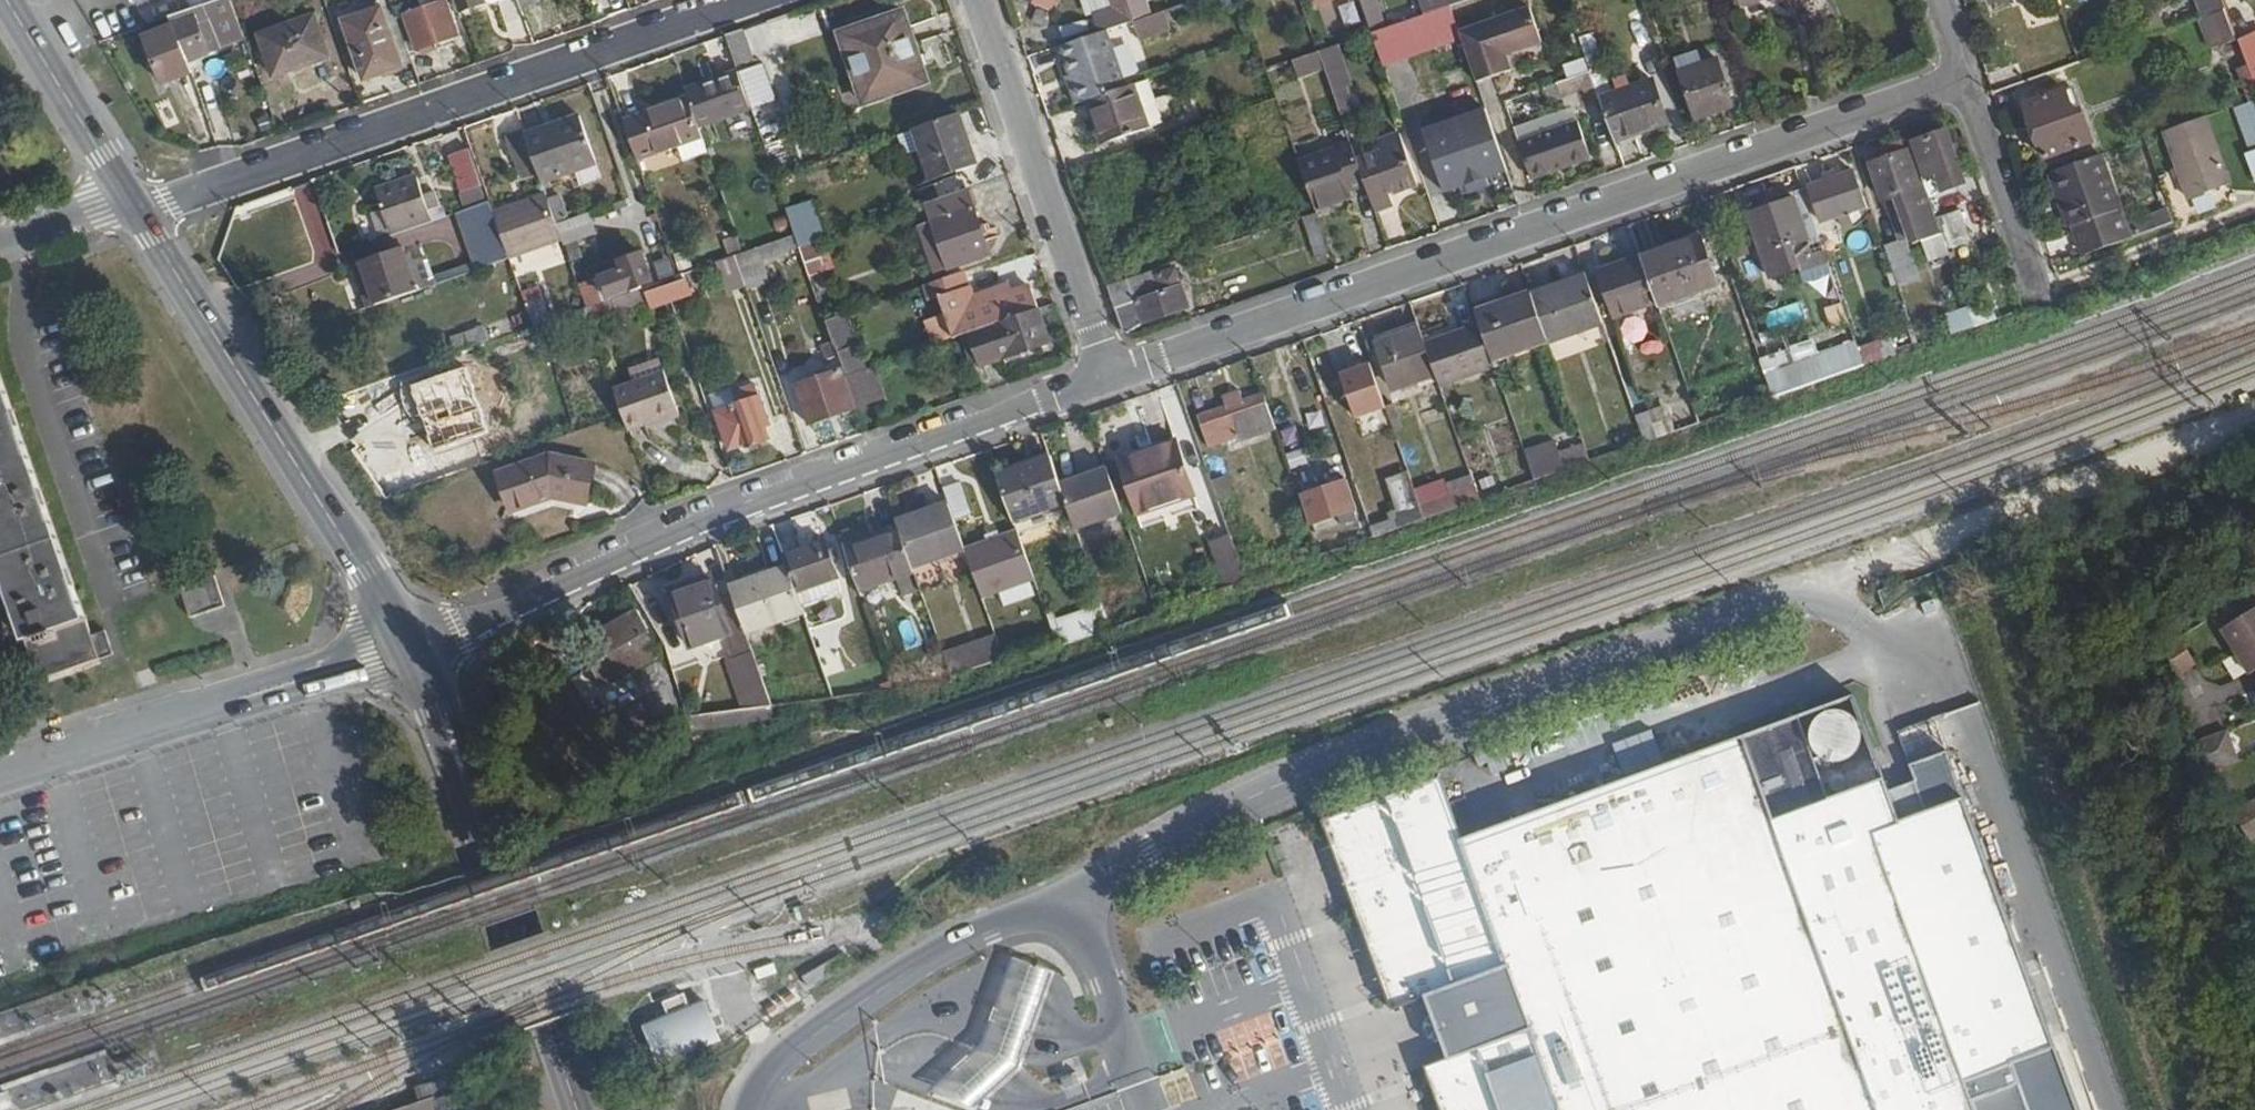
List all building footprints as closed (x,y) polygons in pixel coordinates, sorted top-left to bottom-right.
[(161,85),(191,75),(185,61),(207,54),(216,51),(216,52),(240,43),(227,0),(218,0),(201,6),(198,7),(167,18),(171,29),(144,39),(161,85)] [(409,53),(460,35),(448,2),(448,0),(415,0),(407,3),(406,0),(391,0),(409,53)] [(460,13),(488,4),(486,0),(455,0),(460,13)] [(1121,16),(1097,23),(1100,33),(1106,30),(1134,21),(1133,19),(1127,0),(1116,0),(1121,16)] [(1133,19),(1150,13),(1145,0),(1127,0),(1133,19)] [(1370,33),(1384,29),(1374,0),(1359,0),(1370,33)] [(1423,15),(1449,6),(1467,0),(1417,0),(1423,15)] [(1471,69),(1505,57),(1499,40),(1536,27),(1526,0),(1503,0),(1453,17),(1471,69)] [(2206,15),(2227,8),(2224,0),(2200,0),(2206,15)] [(864,23),(869,36),(908,23),(904,9),(864,23)] [(2160,9),(2146,14),(2154,34),(2167,29),(2160,9)] [(1134,21),(1140,40),(1172,29),(1165,10),(1134,21)] [(1413,21),(1418,37),(1445,28),(1442,20),(1448,18),(1445,10),(1413,21)] [(346,23),(366,79),(402,66),(382,11),(346,23)] [(2133,19),(2141,39),(2154,34),(2146,14),(2133,19)] [(259,37),(273,77),(327,60),(312,18),(259,37)] [(839,31),(860,92),(883,84),(882,79),(905,71),(910,87),(928,81),(908,23),(869,36),(864,23),(839,31)] [(726,36),(736,65),(755,59),(745,30),(726,36)] [(1069,84),(1076,105),(1089,100),(1126,88),(1106,30),(1100,33),(1060,47),(1070,76),(1073,83),(1069,84)] [(1590,32),(1578,34),(1584,61),(1596,58),(1590,32)] [(2254,85),(2254,34),(2238,40),(2249,69),(2254,85)] [(1680,69),(1697,118),(1736,104),(1719,56),(1680,69)] [(2250,101),(2254,100),(2254,85),(2249,69),(2240,73),(2250,101)] [(883,84),(860,92),(864,102),(910,87),(905,71),(882,79),(883,84)] [(1556,84),(1562,99),(1577,94),(1582,107),(1600,101),(1590,72),(1556,84)] [(688,98),(698,128),(752,110),(739,73),(685,92),(688,98)] [(1102,121),(1110,143),(1162,125),(1147,80),(1126,87),(1126,88),(1089,100),(1097,123),(1102,121)] [(1600,102),(1614,141),(1665,124),(1653,84),(1600,102)] [(2025,103),(2045,159),(2092,141),(2082,108),(2074,111),(2066,87),(2025,103)] [(1333,94),(1340,116),(1353,112),(1345,91),(1333,94)] [(624,121),(638,160),(701,137),(698,128),(688,98),(624,121)] [(556,129),(527,140),(534,161),(542,183),(597,163),(599,161),(582,115),(581,113),(553,124),(556,129)] [(914,129),(921,150),(931,181),(976,165),(959,113),(914,129)] [(2167,130),(2191,198),(2235,183),(2210,115),(2167,130)] [(1097,123),(1104,145),(1110,143),(1102,121),(1097,123)] [(553,124),(525,134),(527,140),(556,129),(553,124)] [(1519,144),(1530,177),(1590,157),(1578,124),(1519,144)] [(505,133),(517,167),(534,161),(527,140),(525,134),(522,126),(505,133)] [(897,135),(904,156),(921,150),(914,129),(897,135)] [(1411,138),(1414,146),(1436,139),(1433,131),(1411,138)] [(1910,144),(1921,176),(1935,171),(1940,189),(1962,183),(1945,132),(1910,144)] [(1455,153),(1470,199),(1503,187),(1495,165),(1503,163),(1493,133),(1485,136),(1487,143),(1455,153)] [(1357,164),(1365,188),(1374,215),(1392,209),(1389,199),(1417,189),(1398,139),(1378,146),(1381,156),(1357,164)] [(1414,146),(1419,163),(1441,155),(1436,139),(1414,146)] [(1300,163),(1316,210),(1351,199),(1350,193),(1365,188),(1357,164),(1351,146),(1300,163)] [(453,157),(466,192),(484,186),(471,150),(453,157)] [(1871,165),(1883,201),(1895,197),(1917,189),(1905,153),(1871,165)] [(2053,171),(2072,226),(2075,224),(2085,252),(2132,236),(2128,225),(2103,154),(2053,171)] [(1920,176),(1926,194),(1940,189),(1935,171),(1921,176),(1920,176)] [(1811,185),(1822,222),(1863,208),(1852,172),(1811,185)] [(377,188),(393,235),(436,221),(418,173),(377,188)] [(967,187),(926,201),(932,216),(972,202),(967,187)] [(1940,236),(1923,187),(1917,189),(1895,197),(1910,238),(1912,245),(1940,236)] [(493,210),(501,232),(510,256),(561,237),(557,225),(545,192),(493,210)] [(1746,210),(1761,256),(1806,240),(1791,195),(1746,210)] [(1895,197),(1883,201),(1897,243),(1910,238),(1895,197)] [(460,212),(479,270),(511,259),(510,256),(490,201),(460,212)] [(932,216),(948,266),(988,252),(972,202),(932,216)] [(1934,217),(1944,247),(1967,239),(1956,209),(1934,217)] [(2170,211),(2133,223),(2137,234),(2174,222),(2170,211)] [(1309,217),(1315,235),(1324,232),(1317,214),(1309,217)] [(2133,223),(2128,225),(2132,236),(2137,234),(2133,223)] [(1310,237),(1317,258),(1331,254),(1324,232),(1315,235),(1310,237)] [(1640,257),(1655,302),(1656,306),(1714,285),(1698,237),(1640,257)] [(1883,248),(1897,291),(1919,283),(1904,241),(1883,248)] [(361,263),(375,306),(421,290),(406,247),(361,263)] [(743,254),(754,288),(769,283),(757,249),(743,254)] [(594,279),(603,303),(612,300),(641,289),(640,284),(650,281),(641,254),(619,262),(622,270),(594,279)] [(733,257),(743,287),(745,291),(754,288),(743,254),(733,257)] [(804,261),(809,275),(827,269),(822,255),(804,261)] [(715,264),(726,294),(743,287),(733,257),(715,264)] [(1598,271),(1613,316),(1655,302),(1640,257),(1598,271)] [(346,268),(361,311),(375,306),(361,263),(346,268)] [(1106,287),(1122,330),(1127,333),(1147,322),(1188,308),(1181,288),(1188,285),(1185,279),(1179,281),(1175,270),(1158,277),(1155,270),(1106,287)] [(936,298),(950,339),(968,332),(1005,320),(1039,308),(1038,304),(1032,288),(1010,296),(1008,287),(969,300),(965,288),(960,273),(920,286),(925,301),(936,298)] [(1532,302),(1543,333),(1546,342),(1547,343),(1602,324),(1587,280),(1532,299),(1532,302)] [(480,286),(484,296),(498,291),(494,281),(480,286)] [(641,289),(612,300),(614,305),(651,293),(649,286),(641,289)] [(614,305),(627,341),(663,328),(657,309),(656,309),(673,303),(667,287),(651,293),(614,305)] [(527,304),(535,326),(551,320),(543,298),(527,304)] [(1473,316),(1476,325),(1492,369),(1492,371),(1510,365),(1507,356),(1503,347),(1543,333),(1532,302),(1490,316),(1488,311),(1473,316)] [(587,308),(589,314),(597,312),(595,306),(587,308)] [(968,332),(979,366),(1051,341),(1039,308),(1005,320),(968,332)] [(1991,310),(1968,318),(1972,330),(1995,322),(1991,310)] [(493,322),(497,334),(527,323),(523,312),(493,322)] [(1945,321),(1950,338),(1972,330),(1967,314),(1945,321)] [(847,321),(828,328),(832,340),(837,355),(843,370),(844,374),(862,367),(856,350),(865,347),(861,336),(852,339),(847,321)] [(1422,344),(1435,379),(1437,388),(1492,369),(1476,325),(1422,344)] [(1377,342),(1392,388),(1415,380),(1417,386),(1435,379),(1422,344),(1417,328),(1377,342)] [(1543,333),(1503,347),(1507,356),(1546,342),(1543,333)] [(451,339),(455,352),(470,347),(465,334),(451,339)] [(821,344),(826,359),(832,357),(837,355),(832,340),(821,344)] [(1810,344),(1759,362),(1771,399),(1863,368),(1854,342),(1815,355),(1810,344)] [(1886,342),(1857,351),(1863,368),(1892,358),(1886,342)] [(832,357),(836,372),(841,371),(843,370),(837,355),(832,357)] [(614,388),(624,415),(629,428),(655,420),(657,424),(679,416),(665,371),(660,357),(629,368),(633,382),(614,388)] [(1368,364),(1339,375),(1356,420),(1384,410),(1368,364)] [(846,380),(855,405),(884,395),(875,369),(846,380)] [(411,389),(433,452),(487,434),(465,371),(411,389)] [(796,386),(809,423),(853,408),(841,371),(836,372),(796,386)] [(33,677),(95,657),(88,637),(87,633),(0,375),(0,579),(33,677)] [(1197,417),(1207,445),(1238,434),(1240,440),(1273,428),(1262,395),(1239,403),(1227,408),(1197,417)] [(1224,398),(1227,408),(1239,403),(1236,395),(1224,398)] [(722,422),(734,459),(751,454),(752,457),(773,450),(766,432),(772,429),(761,397),(739,405),(736,397),(716,405),(722,422)] [(1633,414),(1640,441),(1656,437),(1649,410),(1633,414)] [(1551,440),(1521,450),(1532,482),(1588,462),(1581,441),(1555,450),(1551,440)] [(1117,462),(1118,468),(1142,459),(1143,463),(1177,451),(1174,442),(1117,462)] [(1118,468),(1141,533),(1199,513),(1177,451),(1143,463),(1142,459),(1118,468)] [(504,474),(518,510),(561,496),(595,501),(602,464),(554,457),(504,474)] [(998,476),(1014,521),(1063,502),(1058,487),(1047,459),(998,476)] [(1063,502),(1074,533),(1121,516),(1105,470),(1058,487),(1063,502)] [(1209,478),(1216,499),(1231,493),(1224,473),(1209,478)] [(1371,538),(1424,520),(1407,474),(1385,482),(1397,519),(1388,522),(1390,528),(1370,535),(1371,538)] [(1300,496),(1312,532),(1354,518),(1351,509),(1354,508),(1345,480),(1300,496)] [(944,489),(950,506),(956,520),(972,514),(961,484),(944,489)] [(1443,499),(1447,512),(1477,501),(1473,488),(1443,499)] [(899,528),(913,567),(966,549),(956,520),(950,506),(898,523),(899,528)] [(1366,527),(1314,545),(1318,557),(1371,538),(1370,535),(1366,527)] [(847,551),(861,590),(915,571),(913,567),(899,528),(883,534),(884,538),(847,551)] [(883,534),(846,546),(847,551),(884,538),(883,534)] [(967,552),(983,596),(1035,579),(1019,534),(967,552)] [(1210,545),(1225,589),(1245,582),(1230,538),(1210,545)] [(785,557),(789,567),(797,590),(827,581),(838,577),(827,544),(785,557)] [(736,599),(746,630),(804,611),(802,605),(797,590),(789,567),(732,586),(736,599)] [(175,584),(186,620),(221,609),(210,573),(175,584)] [(676,595),(694,650),(735,636),(724,604),(717,581),(676,595)] [(827,581),(797,590),(802,605),(832,595),(827,581)] [(746,630),(736,599),(724,604),(734,633),(736,632),(742,649),(734,652),(739,668),(751,664),(757,662),(746,630)] [(2221,621),(2249,668),(2254,664),(2254,601),(2221,621)] [(1088,606),(1053,618),(1061,642),(1096,631),(1088,606)] [(580,654),(603,697),(663,664),(641,621),(580,654)] [(88,637),(95,657),(108,653),(100,628),(87,633),(88,637)] [(812,634),(817,649),(836,642),(831,628),(812,634)] [(2197,657),(2179,628),(2164,637),(2176,678),(2185,672),(2182,667),(2197,657)] [(998,637),(945,656),(954,683),(962,681),(1008,665),(998,637)] [(733,670),(747,713),(707,716),(707,729),(778,725),(757,662),(751,664),(739,668),(733,670)] [(1882,859),(1908,840),(1854,694),(1464,838),(1452,806),(1332,848),(1393,1009),(1426,997),(1448,1057),(1424,1066),(1440,1109),(1974,1109),(1971,1101),(2018,1083),(2010,1061),(1963,1079),(1882,859)] [(2237,751),(2228,724),(2193,736),(2200,759),(2204,766),(2236,755),(2237,751)] [(1498,756),(1494,745),(1474,753),(1478,764),(1498,756)] [(1452,806),(1440,775),(1321,819),(1332,848),(1452,806)] [(2230,808),(2247,836),(2254,831),(2254,792),(2230,808)] [(650,1064),(716,1040),(701,999),(636,1022),(650,1064)] [(1077,1071),(1061,1077),(1065,1087),(1081,1081),(1077,1071)] [(419,1099),(440,1086),(434,1075),(412,1087),(419,1099)] [(429,1097),(388,1109),(433,1109),(429,1097)]
